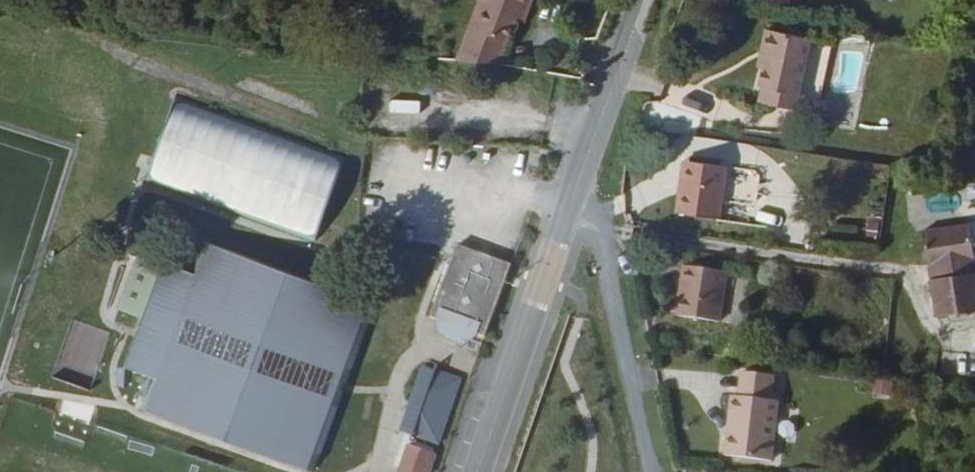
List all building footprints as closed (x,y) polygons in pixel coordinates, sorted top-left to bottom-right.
[(473,64),(477,48),(491,0),(485,0),(487,1),(465,63),(473,64)] [(503,67),(523,0),(491,0),(477,48),(473,64),(503,67)] [(532,15),(536,0),(523,0),(503,67),(509,67),(525,21),(519,20),(522,12),(527,14),(532,15)] [(704,4),(731,10),(733,0),(705,0),(704,4)] [(773,53),(770,67),(766,82),(805,88),(815,39),(772,31),(767,52),(773,53)] [(855,76),(861,41),(846,38),(840,74),(855,76)] [(584,66),(593,70),(599,55),(590,51),(584,66)] [(773,53),(767,52),(764,66),(770,67),(773,53)] [(491,90),(367,77),(361,127),(486,140),(491,90)] [(805,93),(805,88),(766,82),(766,83),(769,84),(766,101),(807,110),(810,93),(805,93)] [(139,189),(308,248),(338,164),(168,105),(139,189)] [(721,219),(729,166),(693,161),(687,195),(682,194),(680,212),(721,219)] [(693,161),(687,161),(682,194),(687,195),(693,161)] [(866,216),(864,237),(879,238),(880,217),(866,216)] [(922,277),(923,282),(971,289),(971,277),(959,277),(958,262),(972,262),(971,229),(922,228),(922,263),(934,263),(934,277),(922,277)] [(453,246),(442,276),(500,284),(507,264),(453,246)] [(161,274),(115,405),(140,414),(128,446),(202,471),(312,471),(370,310),(199,249),(187,283),(161,274)] [(934,263),(922,263),(922,277),(934,277),(934,263)] [(695,268),(686,267),(684,282),(694,283),(695,268)] [(723,323),(729,273),(695,268),(694,283),(684,282),(680,317),(723,323)] [(478,342),(500,284),(442,276),(425,323),(478,342)] [(971,289),(923,282),(923,313),(972,314),(971,289)] [(724,403),(722,424),(727,424),(725,440),(720,440),(718,463),(764,468),(769,407),(761,406),(764,382),(734,379),(732,403),(724,403)] [(398,469),(408,471),(426,471),(447,413),(409,400),(397,436),(408,440),(398,469)] [(408,440),(397,436),(387,465),(398,469),(408,440)]
